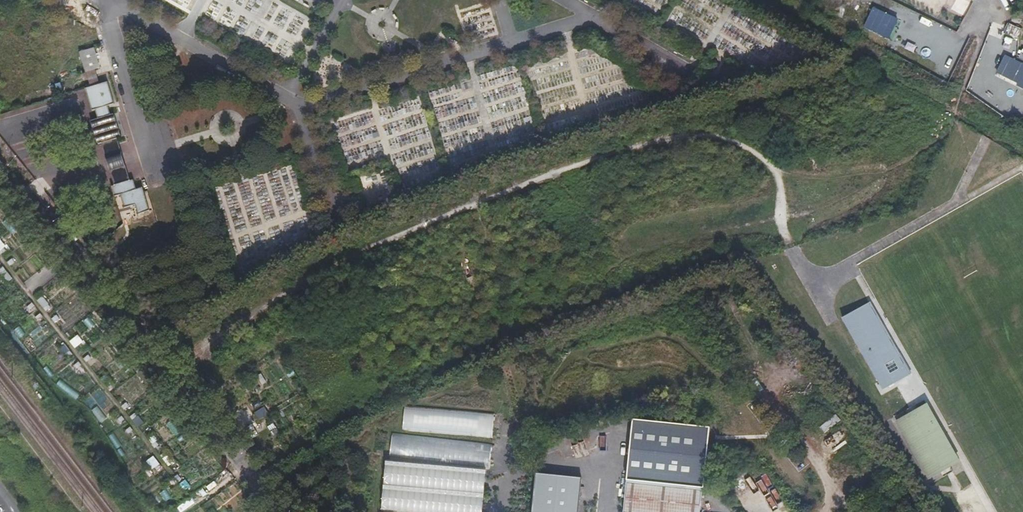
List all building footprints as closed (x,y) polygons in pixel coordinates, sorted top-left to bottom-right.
[(931,11),(936,0),(919,0),(917,5),(931,11)] [(862,28),(887,39),(896,18),(871,7),(862,28)] [(1008,23),(1003,32),(1015,38),(1019,29),(1008,23)] [(1009,57),(999,76),(1009,81),(1008,84),(1022,92),(1022,64),(1009,57)] [(101,143),(102,145),(102,146),(120,140),(120,138),(123,137),(119,124),(116,114),(112,115),(109,108),(117,105),(110,82),(102,85),(97,71),(85,74),(90,89),(85,90),(92,111),(95,110),(98,119),(90,121),(94,132),(98,144),(101,143)] [(112,176),(114,183),(123,181),(132,178),(126,159),(120,140),(102,146),(112,176)] [(132,178),(123,181),(114,183),(115,185),(111,187),(114,196),(120,195),(124,208),(134,205),(137,214),(152,209),(145,187),(138,190),(135,178),(133,179),(132,178)] [(872,303),(842,319),(883,392),(912,375),(872,303)] [(960,467),(926,404),(896,420),(930,483),(960,467)] [(402,432),(493,442),(496,415),(405,405),(402,432)] [(97,407),(93,411),(100,420),(105,417),(97,407)] [(265,407),(256,413),(260,420),(270,414),(265,407)] [(824,433),(839,419),(834,414),(819,427),(824,433)] [(633,422),(627,483),(702,490),(704,491),(711,430),(633,422)] [(389,459),(490,471),(493,446),(391,434),(389,459)] [(382,511),(483,511),(487,472),(384,463),(380,511),(382,511)] [(581,480),(536,475),(532,511),(578,511),(581,480)] [(702,490),(627,483),(624,511),(699,511),(702,490)]
